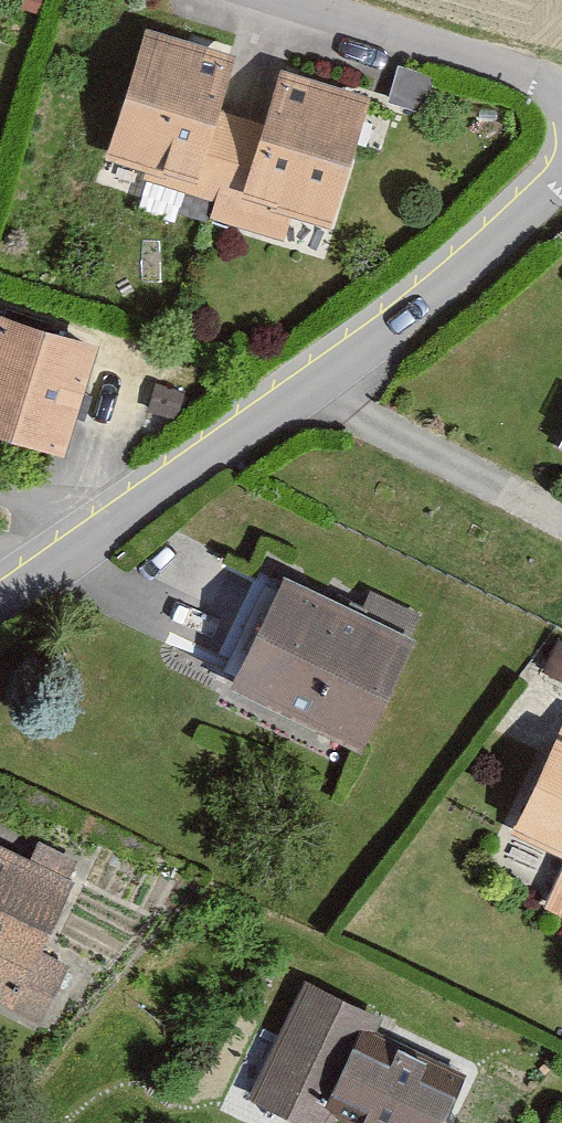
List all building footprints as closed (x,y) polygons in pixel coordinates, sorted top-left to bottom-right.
[(235,53),(145,26),(105,156),(147,169),(144,179),(215,200),(241,115),(218,108),(235,53)] [(387,102),(425,112),(435,77),(398,66),(387,102)] [(375,96),(280,67),(263,122),(241,115),(215,200),(210,218),(285,241),(293,213),(335,226),(375,96)] [(0,310),(0,434),(66,453),(99,339),(0,310)] [(414,640),(291,580),(239,687),(362,747),(414,640)] [(561,680),(561,638),(559,637),(543,671),(561,680)] [(551,736),(510,830),(561,852),(561,740),(551,736)] [(0,845),(0,1003),(41,1023),(69,965),(41,952),(75,881),(0,845)] [(540,912),(561,921),(561,862),(540,912)] [(307,979),(251,1100),(302,1122),(333,1122),(336,1116),(352,1122),(443,1122),(465,1076),(393,1043),(402,1023),(307,979)]
